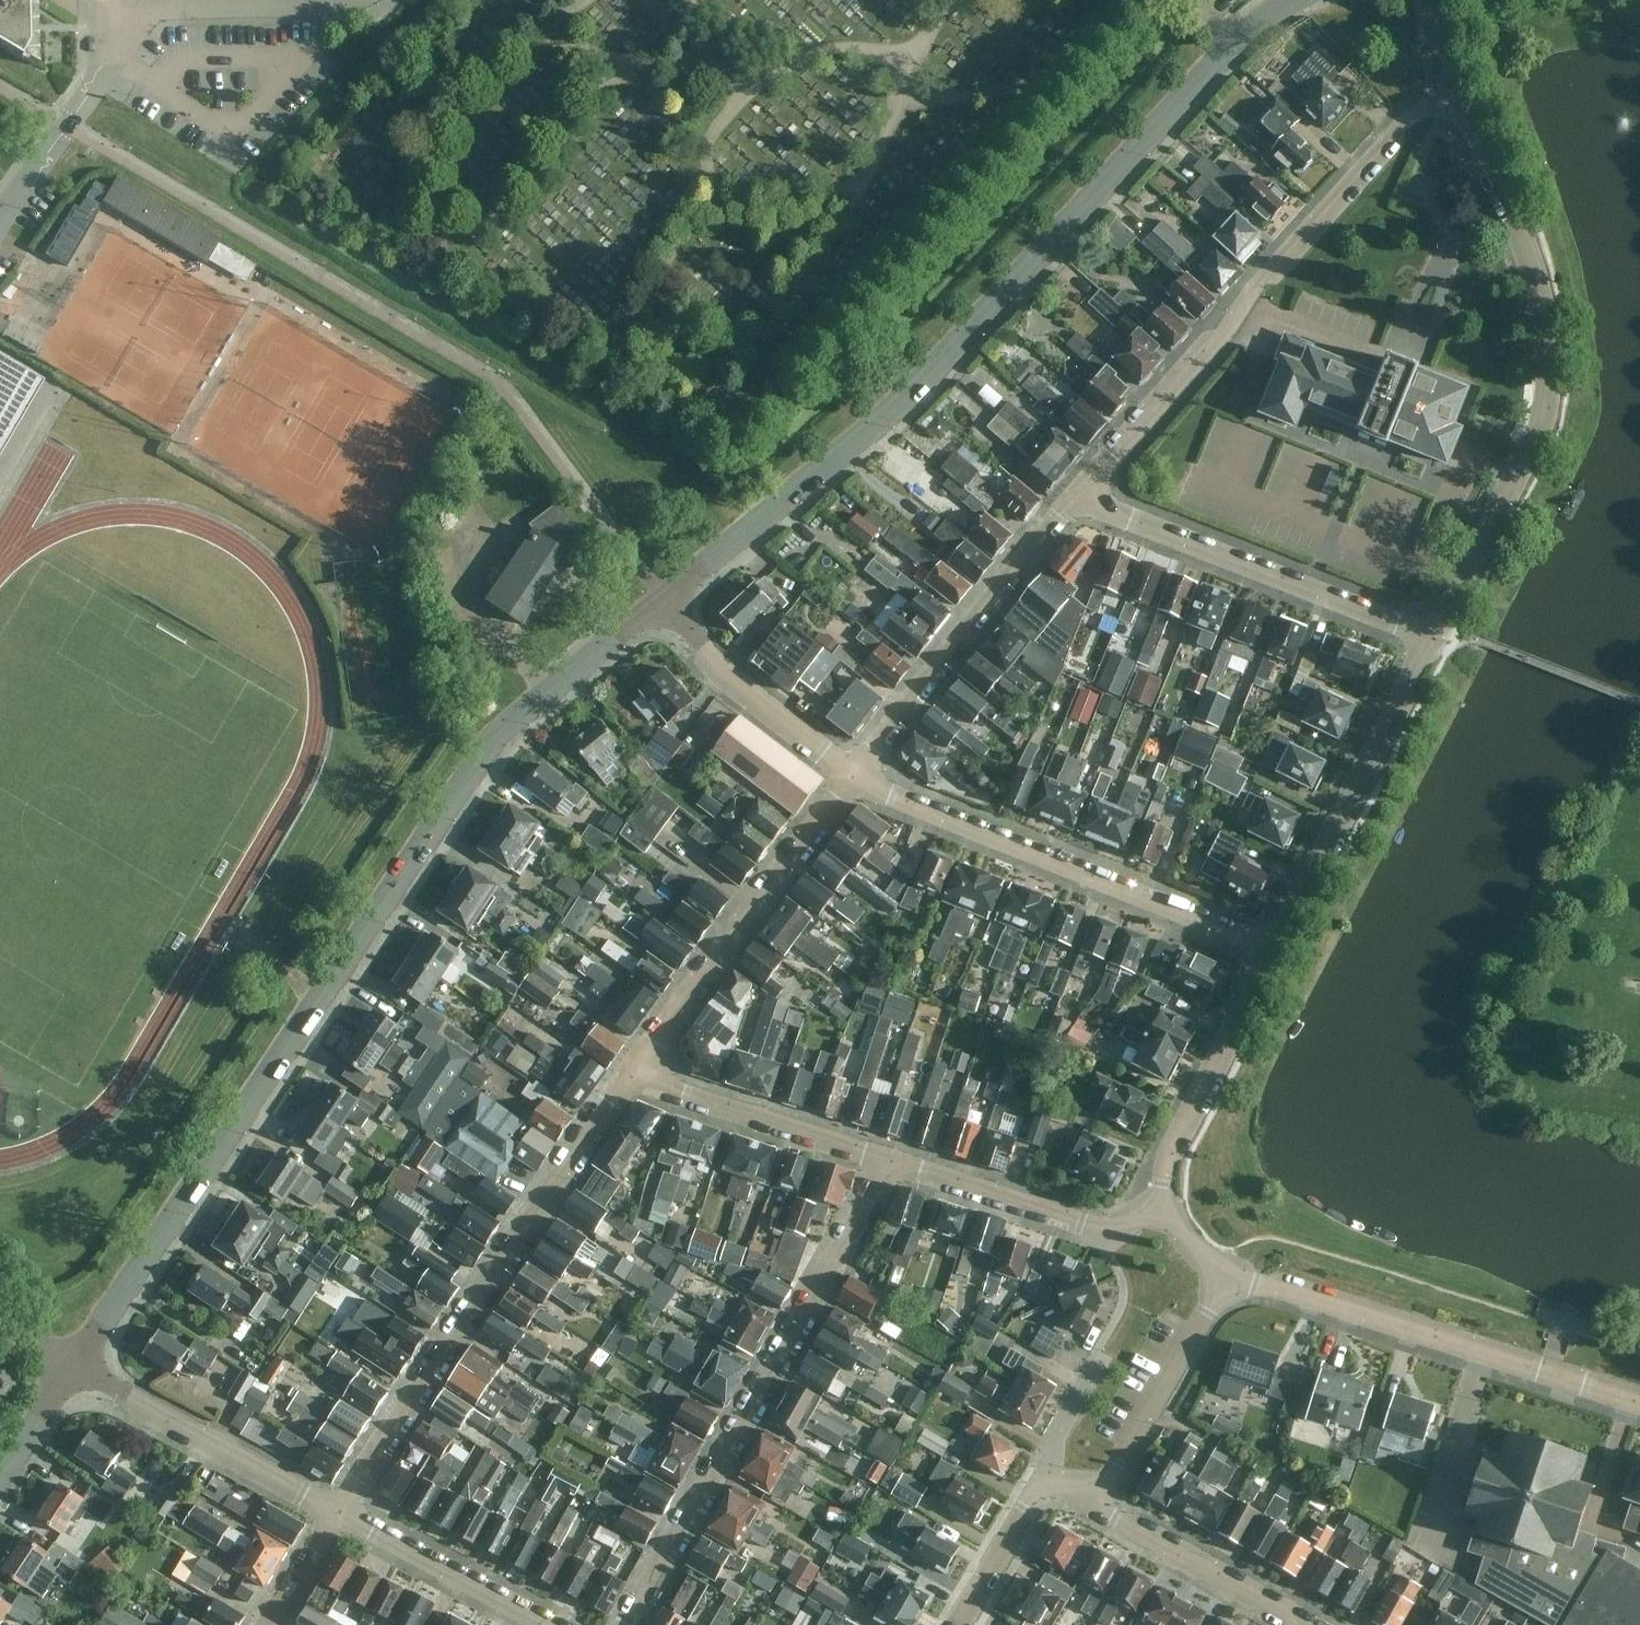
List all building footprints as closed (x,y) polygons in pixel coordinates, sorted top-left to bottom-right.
[(21,59),(22,58),(38,67),(36,0),(0,0),(0,46),(21,59)] [(1278,99),(1301,121),(1309,113),(1325,128),(1327,125),(1329,126),(1336,119),(1336,120),(1338,118),(1341,120),(1342,119),(1340,116),(1341,115),(1341,114),(1346,105),(1349,102),(1330,84),(1339,74),(1340,76),(1341,75),(1317,53),(1293,78),(1311,94),(1302,103),(1287,89),(1278,99)] [(1308,144),(1293,130),(1301,121),(1278,99),(1259,120),(1264,124),(1256,133),(1279,154),(1276,158),(1290,170),(1293,167),(1298,171),(1305,171),(1313,163),(1313,155),(1304,147),(1308,144)] [(1215,117),(1234,134),(1241,126),(1222,110),(1215,117)] [(1235,161),(1224,173),(1205,156),(1194,168),(1203,176),(1203,175),(1213,184),(1235,204),(1236,203),(1245,194),(1256,205),(1253,209),(1268,222),(1271,219),(1272,220),(1288,204),(1286,202),(1291,198),(1275,183),(1270,187),(1260,178),(1257,181),(1235,161)] [(1203,175),(1203,176),(1188,193),(1197,201),(1203,194),(1231,219),(1213,238),(1243,265),(1262,244),(1257,240),(1261,234),(1238,212),(1242,208),(1236,203),(1235,204),(1213,184),(1203,175)] [(222,239),(118,179),(111,191),(96,182),(80,210),(75,208),(47,255),(68,267),(96,220),(105,205),(207,265),(222,239)] [(1153,233),(1194,270),(1204,280),(1205,278),(1223,295),(1233,283),(1237,283),(1242,273),(1217,251),(1207,261),(1162,222),(1153,233)] [(1190,275),(1194,270),(1153,233),(1142,245),(1183,281),(1170,295),(1198,321),(1201,317),(1203,319),(1214,307),(1212,305),(1216,300),(1199,285),(1190,275)] [(1155,371),(1157,369),(1156,368),(1164,360),(1155,352),(1159,347),(1141,331),(1144,327),(1102,289),(1090,302),(1130,338),(1112,359),(1141,385),(1143,383),(1148,382),(1152,377),(1152,373),(1154,370),(1155,371)] [(1154,317),(1130,296),(1123,290),(1115,299),(1122,305),(1171,351),(1172,352),(1173,352),(1173,349),(1180,342),(1183,343),(1189,336),(1188,333),(1190,331),(1192,331),(1192,329),(1191,329),(1164,305),(1154,317)] [(1113,418),(1116,414),(1122,410),(1124,405),(1127,401),(1124,398),(1131,390),(1115,376),(1117,373),(1108,364),(1111,361),(1096,348),(1079,332),(1068,345),(1099,372),(1083,390),(1112,416),(1113,418)] [(1390,440),(1424,454),(1448,463),(1460,432),(1452,428),(1467,392),(1418,372),(1419,370),(1391,359),(1382,380),(1312,352),(1314,348),(1288,337),(1279,359),(1285,361),(1264,413),(1296,426),(1304,406),(1362,429),(1360,433),(1388,444),(1390,440)] [(45,380),(0,354),(0,458),(45,380)] [(1036,372),(1025,362),(1013,376),(1024,386),(1033,375),(1036,372)] [(1070,412),(1057,401),(1060,398),(1033,375),(1022,388),(1090,445),(1090,447),(1091,447),(1092,444),(1098,436),(1101,437),(1106,430),(1106,427),(1107,425),(1109,425),(1109,424),(1107,423),(1080,400),(1070,412)] [(1008,404),(991,389),(983,399),(1000,414),(999,415),(1017,431),(1016,432),(1024,439),(1026,437),(1068,474),(1086,453),(1084,450),(1083,451),(1057,428),(1049,437),(1010,402),(1008,404)] [(921,424),(940,441),(952,427),(934,412),(921,424)] [(1024,439),(1016,432),(1017,431),(999,415),(988,428),(1011,447),(1014,444),(1031,459),(1020,471),(1047,494),(1049,497),(1068,474),(1026,437),(1024,439)] [(1002,495),(991,486),(978,476),(981,473),(956,453),(942,470),(951,478),(953,476),(991,509),(998,500),(1024,522),(1032,513),(1035,514),(1041,507),(1040,504),(1042,501),(1015,479),(1002,495)] [(982,518),(969,534),(996,557),(998,554),(1002,554),(1006,549),(1005,546),(1014,536),(987,513),(991,509),(953,476),(951,478),(944,487),(982,518)] [(560,504),(531,526),(535,531),(488,601),(524,626),(571,556),(579,561),(586,550),(588,547),(588,545),(588,542),(586,539),(560,504)] [(881,531),(864,519),(858,513),(846,529),(869,546),(881,531)] [(944,522),(932,513),(923,524),(934,533),(944,522)] [(977,584),(995,562),(968,541),(970,539),(947,520),(935,535),(958,553),(950,563),(977,584)] [(958,605),(973,586),(924,548),(895,526),(885,539),(914,560),(933,575),(928,581),(958,605)] [(1056,620),(1078,636),(1089,608),(1074,596),(1079,590),(1075,586),(1084,575),(1081,573),(1096,554),(1087,547),(1087,542),(1080,537),(1076,538),(1073,536),(1040,577),(1070,602),(1056,620)] [(1123,596),(1137,559),(1111,550),(1083,624),(1092,627),(1097,612),(1100,613),(1104,603),(1117,608),(1121,596),(1123,596)] [(952,613),(902,575),(903,573),(878,555),(865,571),(890,590),(891,589),(898,595),(875,623),(884,630),(882,632),(918,659),(931,642),(930,641),(935,635),(952,613)] [(1168,571),(1144,562),(1120,621),(1131,625),(1140,603),(1153,608),(1168,571)] [(1184,620),(1198,583),(1175,574),(1161,611),(1159,610),(1143,652),(1155,656),(1171,615),(1184,620)] [(1005,674),(1013,681),(1030,693),(1036,686),(1019,674),(1020,672),(1013,666),(1023,653),(1028,658),(1025,662),(1056,686),(1068,668),(1066,667),(1078,636),(1056,620),(1070,602),(1040,577),(1019,602),(1020,603),(1007,619),(1006,618),(980,651),(1007,672),(1005,674)] [(1234,597),(1205,586),(1190,625),(1205,631),(1200,645),(1213,651),(1222,628),(1227,630),(1235,609),(1230,607),(1234,597)] [(790,604),(782,595),(774,587),(764,595),(756,587),(724,617),(741,634),(742,633),(756,649),(774,630),(765,620),(761,624),(756,619),(772,604),(776,600),(784,609),(790,604)] [(1258,649),(1273,613),(1242,600),(1194,720),(1195,720),(1191,728),(1200,731),(1203,723),(1219,730),(1231,700),(1217,694),(1233,654),(1252,662),(1257,649),(1258,649)] [(857,622),(864,613),(852,604),(845,613),(857,622)] [(1292,623),(1281,619),(1267,654),(1267,653),(1254,685),(1272,692),(1275,684),(1269,682),(1276,664),(1271,662),(1273,656),(1294,665),(1308,630),(1304,628),(1300,623),(1292,623)] [(793,692),(801,681),(825,650),(786,620),(754,663),(793,692)] [(894,689),(906,673),(904,671),(909,665),(864,630),(857,639),(869,648),(866,652),(872,656),(866,663),(869,665),(866,668),(894,689)] [(816,639),(832,652),(839,644),(827,634),(825,636),(821,633),(816,639)] [(1335,672),(1370,685),(1380,658),(1367,653),(1369,649),(1328,634),(1321,652),(1340,659),(1335,672)] [(840,661),(845,665),(854,672),(861,662),(840,646),(833,656),(840,661)] [(823,684),(829,676),(832,672),(840,661),(833,656),(825,650),(801,681),(834,705),(825,717),(856,740),(871,719),(823,684)] [(1300,669),(1310,674),(1312,674),(1319,656),(1307,651),(1300,669)] [(1004,674),(978,654),(961,676),(988,696),(999,682),(1026,703),(1032,695),(1030,693),(1013,681),(1005,674),(1004,674)] [(1121,697),(1133,669),(1110,659),(1098,687),(1121,697)] [(837,676),(845,665),(840,661),(832,672),(837,676)] [(663,673),(660,669),(650,678),(654,681),(642,691),(646,695),(635,704),(651,723),(661,714),(670,724),(695,703),(667,670),(663,673)] [(1348,722),(1354,708),(1343,702),(1343,701),(1333,696),(1334,694),(1307,681),(1310,674),(1300,669),(1290,692),(1315,705),(1307,721),(1306,721),(1306,722),(1339,739),(1340,737),(1345,735),(1349,726),(1348,722)] [(1128,697),(1139,702),(1153,707),(1164,680),(1139,670),(1128,697)] [(1210,678),(1193,672),(1186,689),(1202,696),(1210,678)] [(844,693),(839,689),(842,686),(829,676),(823,684),(871,719),(885,701),(855,678),(844,693)] [(1031,736),(960,681),(954,689),(951,689),(945,696),(946,699),(944,702),(973,724),(981,713),(1016,739),(1014,742),(1023,749),(1029,742),(1027,741),(1031,736)] [(1096,693),(1083,688),(1076,705),(1089,710),(1096,693)] [(1100,712),(1118,719),(1124,704),(1106,696),(1100,712)] [(963,728),(936,708),(921,727),(948,748),(957,737),(984,758),(991,749),(963,727),(963,728)] [(1283,710),(1277,723),(1300,733),(1306,722),(1306,721),(1283,710)] [(740,715),(733,725),(723,717),(719,718),(707,733),(708,738),(718,745),(713,752),(797,815),(824,779),(740,715)] [(628,753),(602,722),(586,735),(583,733),(576,738),(578,742),(575,745),(608,786),(627,771),(618,761),(628,753)] [(1039,724),(1031,742),(1040,746),(1048,728),(1039,724)] [(1175,758),(1205,770),(1217,740),(1187,728),(1175,758)] [(642,753),(662,776),(683,745),(663,731),(642,753)] [(967,772),(949,758),(916,733),(900,754),(899,759),(930,783),(941,768),(959,782),(966,773),(967,772)] [(1299,783),(1316,791),(1324,777),(1320,775),(1325,764),(1292,748),(1294,744),(1274,734),(1268,747),(1288,757),(1278,777),(1297,787),(1299,783)] [(1102,765),(1115,771),(1126,745),(1113,739),(1102,765)] [(1027,811),(1041,776),(1029,771),(1033,762),(1040,746),(1031,742),(1019,767),(1005,802),(1014,806),(1016,809),(1024,810),(1027,811)] [(1245,759),(1218,746),(1210,761),(1214,763),(1237,774),(1245,759)] [(996,752),(988,761),(999,770),(1006,761),(996,753),(996,752)] [(651,792),(662,776),(642,753),(628,764),(635,773),(631,777),(634,780),(638,776),(651,792)] [(1053,821),(1077,760),(1069,757),(1062,773),(1058,782),(1046,777),(1031,812),(1035,814),(1042,818),(1045,818),(1053,821)] [(1075,830),(1090,795),(1078,790),(1081,781),(1087,764),(1077,760),(1053,821),(1062,825),(1063,827),(1070,828),(1075,830)] [(1147,777),(1159,781),(1165,766),(1153,762),(1147,777)] [(1237,774),(1214,763),(1204,783),(1238,799),(1246,802),(1242,809),(1259,817),(1251,833),(1284,849),(1285,845),(1289,845),(1293,836),(1291,833),(1299,817),(1266,802),(1249,794),(1249,795),(1242,791),(1248,779),(1237,774)] [(530,785),(528,788),(565,818),(574,807),(581,812),(590,800),(586,797),(589,794),(577,785),(573,789),(545,767),(538,775),(535,773),(527,783),(530,785)] [(959,782),(974,793),(981,784),(966,773),(959,782)] [(1117,808),(1102,802),(1112,778),(1101,774),(1094,793),(1094,798),(1080,832),(1091,837),(1093,839),(1103,843),(1117,808)] [(728,805),(734,797),(737,793),(722,781),(713,793),(728,805)] [(1161,806),(1164,798),(1168,788),(1161,786),(1141,836),(1133,855),(1156,865),(1162,850),(1167,852),(1175,833),(1154,825),(1156,819),(1159,821),(1165,807),(1161,806)] [(629,822),(654,841),(681,807),(656,788),(629,822)] [(1142,817),(1145,814),(1153,795),(1142,790),(1135,808),(1137,815),(1117,808),(1103,843),(1114,848),(1117,847),(1128,852),(1142,817)] [(706,794),(697,805),(716,820),(725,808),(710,797),(706,794)] [(736,799),(730,807),(774,842),(781,833),(784,833),(788,826),(788,824),(790,822),(758,798),(747,813),(743,810),(746,806),(736,799)] [(829,848),(856,869),(866,856),(886,871),(887,871),(893,876),(898,868),(915,881),(925,852),(911,847),(903,858),(881,841),(891,828),(861,805),(829,848)] [(774,842),(730,807),(723,816),(733,824),(735,820),(739,823),(728,838),(759,862),(761,859),(764,859),(769,853),(768,849),(774,842)] [(544,850),(541,848),(550,834),(511,808),(497,829),(556,868),(561,860),(545,849),(544,850)] [(688,835),(706,848),(708,845),(720,855),(713,865),(741,886),(748,877),(751,876),(755,872),(755,869),(757,866),(699,821),(688,835)] [(621,835),(643,851),(645,853),(654,841),(629,822),(621,835)] [(580,840),(606,858),(616,842),(591,825),(580,840)] [(549,878),(556,868),(497,829),(482,851),(520,877),(530,863),(533,866),(532,867),(549,878)] [(1222,833),(1216,846),(1210,857),(1234,869),(1226,885),(1240,892),(1239,895),(1257,904),(1272,873),(1240,857),(1246,845),(1222,833)] [(857,875),(826,852),(820,861),(815,864),(814,869),(811,872),(837,891),(847,879),(894,915),(901,906),(858,874),(857,875)] [(948,856),(942,856),(930,852),(915,890),(911,888),(903,907),(917,913),(927,889),(943,895),(956,862),(954,861),(948,856)] [(599,872),(614,883),(625,869),(610,858),(599,872)] [(958,934),(984,872),(975,868),(968,864),(964,864),(961,863),(945,901),(958,906),(956,911),(954,911),(941,941),(951,945),(953,946),(958,934)] [(696,889),(679,877),(663,864),(657,872),(666,878),(663,881),(716,920),(718,918),(723,914),(724,909),(732,900),(703,878),(696,889)] [(502,910),(494,904),(496,900),(493,897),(499,888),(470,869),(455,890),(488,913),(510,928),(517,917),(504,909),(502,910)] [(994,876),(984,872),(958,934),(969,938),(976,920),(972,918),(974,913),(992,920),(1007,881),(1004,880),(1001,878),(994,876)] [(807,874),(791,895),(819,917),(828,905),(855,925),(864,913),(846,899),(843,902),(807,874)] [(594,876),(582,894),(596,903),(608,885),(594,876)] [(1026,886),(1019,884),(1017,885),(1015,884),(999,922),(1008,925),(994,960),(1005,964),(1009,954),(1010,955),(1036,893),(1026,889),(1026,886)] [(677,913),(661,901),(643,888),(635,899),(697,945),(700,942),(704,939),(706,933),(713,924),(685,903),(677,913)] [(510,928),(488,913),(455,890),(440,912),(469,932),(475,923),(479,926),(483,920),(492,926),(491,928),(504,937),(510,928)] [(1036,893),(1010,955),(1021,959),(1028,940),(1022,938),(1024,932),(1042,939),(1057,902),(1053,900),(1053,898),(1047,895),(1045,897),(1036,893)] [(561,924),(574,932),(591,906),(580,898),(561,924)] [(835,964),(840,957),(811,934),(820,922),(789,899),(775,917),(821,954),(835,964)] [(1069,909),(1061,906),(1047,939),(1037,963),(1046,966),(1054,947),(1059,950),(1062,943),(1073,948),(1087,914),(1084,912),(1082,909),(1076,906),(1073,908),(1070,906),(1069,909)] [(821,954),(775,917),(760,937),(786,957),(795,945),(829,971),(835,964),(821,954)] [(650,931),(643,926),(633,918),(624,929),(679,970),(681,967),(684,966),(688,961),(688,958),(695,949),(658,921),(650,931)] [(1108,920),(1105,921),(1097,918),(1082,952),(1073,973),(1072,975),(1086,981),(1095,957),(1107,962),(1121,928),(1117,926),(1116,923),(1108,920)] [(532,939),(544,947),(552,935),(540,927),(532,939)] [(1137,934),(1125,929),(1102,988),(1114,993),(1124,970),(1136,975),(1151,937),(1139,932),(1137,934)] [(958,934),(953,946),(967,952),(972,939),(969,938),(958,934)] [(411,955),(442,977),(459,953),(434,936),(428,945),(421,940),(411,955)] [(640,962),(624,951),(610,940),(602,951),(663,995),(673,980),(670,978),(675,971),(648,952),(640,962)] [(784,961),(757,941),(739,965),(766,985),(763,989),(777,999),(785,989),(771,978),(784,961)] [(929,958),(943,965),(951,945),(941,941),(939,941),(935,943),(929,958)] [(1186,953),(1161,941),(1149,964),(1165,972),(1164,974),(1173,978),(1173,979),(1174,979),(1175,983),(1183,986),(1186,985),(1206,994),(1213,991),(1218,983),(1218,977),(1219,978),(1220,977),(1212,973),(1217,965),(1198,956),(1198,957),(1187,952),(1186,953)] [(499,965),(522,981),(530,968),(507,953),(499,965)] [(473,968),(515,995),(523,983),(492,962),(493,961),(482,954),(473,968)] [(423,1004),(442,977),(411,955),(398,974),(404,979),(398,987),(423,1004)] [(626,987),(595,964),(585,956),(575,969),(586,977),(588,975),(597,982),(591,990),(608,1003),(611,999),(615,1002),(604,1017),(632,1037),(660,998),(633,978),(626,987)] [(532,972),(558,990),(566,979),(541,960),(532,972)] [(852,974),(865,984),(874,972),(861,962),(852,974)] [(1031,973),(1042,977),(1046,966),(1037,963),(1036,962),(1031,973)] [(1073,973),(1061,969),(1050,993),(1062,998),(1072,975),(1073,973)] [(745,1010),(753,984),(735,970),(719,992),(720,992),(745,1010)] [(561,994),(531,973),(520,988),(550,1009),(561,994)] [(1146,996),(1167,1007),(1173,995),(1152,984),(1146,996)] [(862,1004),(881,1010),(887,991),(868,985),(862,1004)] [(958,1008),(975,1014),(982,995),(965,990),(958,1008)] [(729,1060),(745,1010),(720,992),(712,1003),(699,1020),(682,1044),(686,1056),(726,1068),(729,1060)] [(883,1016),(908,1025),(916,1004),(890,994),(883,1016)] [(762,1017),(783,1024),(789,1007),(769,995),(762,1017)] [(830,1012),(844,1022),(852,1011),(838,1001),(830,1012)] [(990,1018),(1007,1023),(1013,1006),(995,1001),(990,1018)] [(1111,1015),(1119,1022),(1130,1011),(1122,1003),(1111,1015)] [(414,1018),(425,1026),(447,1041),(473,1059),(482,1045),(423,1005),(414,1018)] [(1193,1027),(1195,1024),(1163,1008),(1154,1026),(1134,1015),(1132,1018),(1127,1016),(1125,1021),(1130,1023),(1128,1026),(1184,1054),(1197,1029),(1193,1027)] [(610,1068),(627,1045),(580,1011),(572,1023),(581,1030),(577,1036),(587,1043),(583,1048),(610,1068)] [(803,1015),(790,1011),(786,1026),(798,1030),(803,1015)] [(362,1035),(389,1054),(395,1044),(392,1042),(400,1029),(377,1013),(374,1016),(371,1014),(366,1023),(369,1025),(362,1035)] [(1046,1037),(1063,1044),(1072,1023),(1055,1015),(1046,1037)] [(771,1062),(783,1024),(762,1017),(759,1028),(763,1029),(762,1035),(768,1037),(751,1091),(761,1094),(763,1097),(769,1099),(772,1098),(774,1098),(784,1066),(771,1062)] [(1088,1024),(1078,1019),(1064,1047),(1081,1055),(1094,1036),(1084,1031),(1088,1024)] [(1104,1031),(1117,1037),(1122,1027),(1109,1020),(1104,1031)] [(416,1039),(438,1054),(447,1041),(425,1026),(416,1039)] [(1170,1081),(1184,1054),(1128,1026),(1122,1038),(1143,1048),(1135,1063),(1170,1081)] [(568,1063),(563,1060),(555,1054),(557,1051),(523,1027),(516,1037),(544,1056),(543,1057),(548,1060),(544,1066),(549,1069),(552,1065),(556,1068),(558,1066),(558,1067),(567,1073),(566,1073),(592,1092),(607,1071),(577,1050),(568,1063)] [(900,1097),(902,1091),(903,1092),(923,1031),(911,1027),(878,1131),(888,1134),(890,1138),(896,1140),(899,1138),(902,1139),(908,1121),(912,1123),(919,1103),(900,1097)] [(751,1091),(768,1037),(762,1035),(763,1029),(759,1028),(750,1055),(737,1051),(727,1084),(730,1084),(731,1087),(737,1089),(740,1087),(751,1091)] [(487,1044),(501,1054),(509,1042),(495,1032),(487,1044)] [(890,1038),(875,1033),(853,1104),(848,1122),(860,1126),(861,1129),(870,1129),(873,1130),(884,1096),(873,1092),(890,1038)] [(345,1060),(353,1065),(369,1076),(378,1062),(393,1073),(394,1071),(405,1078),(411,1069),(401,1062),(400,1061),(399,1061),(389,1054),(362,1035),(353,1048),(350,1046),(344,1054),(347,1056),(345,1060)] [(529,1125),(483,1094),(460,1078),(473,1059),(447,1041),(438,1054),(398,1112),(429,1134),(426,1137),(445,1149),(445,1150),(497,1184),(515,1157),(537,1172),(557,1143),(530,1124),(529,1125)] [(847,1061),(853,1048),(842,1043),(835,1056),(847,1061)] [(395,1044),(389,1054),(399,1061),(400,1061),(405,1054),(405,1053),(406,1051),(395,1044)] [(815,1075),(801,1071),(808,1048),(797,1045),(779,1100),(782,1101),(785,1105),(792,1107),(796,1106),(805,1108),(810,1091),(814,1093),(819,1076),(826,1079),(833,1056),(822,1053),(815,1075)] [(486,1052),(479,1057),(483,1064),(490,1059),(486,1052)] [(951,1068),(965,1073),(970,1057),(956,1053),(951,1068)] [(405,1054),(400,1061),(401,1062),(411,1069),(412,1068),(417,1061),(405,1054)] [(721,1083),(726,1068),(686,1056),(693,1074),(721,1083)] [(532,1074),(547,1084),(554,1089),(551,1093),(544,1088),(543,1090),(557,1100),(556,1101),(562,1105),(566,1099),(581,1109),(592,1092),(566,1073),(567,1073),(558,1067),(558,1066),(556,1068),(552,1065),(549,1069),(544,1066),(548,1060),(543,1057),(532,1074)] [(829,1118),(833,1120),(836,1118),(839,1119),(844,1104),(848,1106),(855,1086),(834,1079),(836,1075),(839,1076),(845,1061),(834,1057),(827,1077),(815,1112),(827,1116),(829,1118)] [(461,1078),(481,1091),(491,1077),(472,1063),(461,1078)] [(921,1148),(929,1151),(930,1148),(934,1150),(937,1148),(948,1116),(930,1110),(931,1106),(935,1107),(949,1066),(937,1063),(911,1142),(922,1146),(921,1148)] [(373,1078),(369,1076),(353,1065),(345,1078),(364,1091),(373,1078)] [(998,1102),(1001,1090),(1007,1072),(995,1067),(985,1098),(998,1102)] [(1129,1087),(1129,1088),(1099,1073),(1091,1089),(1108,1098),(1100,1113),(1139,1134),(1143,1125),(1151,1117),(1149,1115),(1154,1105),(1142,1099),(1144,1095),(1129,1087)] [(968,1118),(974,1100),(978,1092),(981,1084),(969,1079),(944,1153),(955,1157),(955,1159),(964,1162),(964,1160),(968,1161),(980,1127),(963,1121),(964,1117),(968,1118)] [(562,1105),(556,1101),(557,1100),(543,1090),(544,1088),(537,1083),(535,1087),(530,1084),(522,1095),(536,1104),(539,1099),(545,1103),(530,1124),(557,1143),(574,1119),(559,1109),(562,1105)] [(357,1101),(334,1085),(328,1094),(321,1090),(310,1107),(342,1128),(348,1118),(363,1128),(372,1114),(385,1123),(394,1109),(366,1090),(364,1093),(363,1092),(357,1101)] [(1001,1127),(1012,1094),(1001,1090),(998,1102),(978,1164),(1007,1174),(1018,1139),(994,1131),(996,1126),(1001,1127)] [(636,1105),(595,1166),(599,1169),(581,1195),(605,1211),(623,1185),(617,1182),(642,1145),(647,1149),(669,1116),(666,1114),(665,1111),(653,1109),(643,1104),(636,1105)] [(1054,1112),(1037,1106),(1032,1122),(1026,1141),(1026,1143),(1042,1148),(1054,1112)] [(352,1135),(342,1128),(310,1107),(299,1123),(305,1128),(299,1137),(321,1152),(324,1154),(326,1150),(337,1157),(352,1135)] [(1100,1117),(1081,1110),(1076,1123),(1095,1130),(1100,1117)] [(675,1117),(664,1150),(660,1162),(674,1167),(671,1176),(665,1174),(653,1211),(657,1212),(655,1219),(667,1222),(671,1209),(672,1209),(682,1179),(698,1124),(675,1117)] [(1024,1120),(1018,1139),(1026,1141),(1032,1122),(1024,1120)] [(714,1167),(725,1133),(721,1132),(719,1129),(710,1128),(698,1124),(682,1179),(672,1209),(683,1212),(697,1168),(692,1167),(694,1160),(714,1167)] [(1091,1180),(1112,1191),(1123,1169),(1122,1169),(1127,1160),(1114,1154),(1118,1148),(1087,1132),(1074,1157),(1070,1160),(1069,1163),(1069,1168),(1070,1172),(1074,1174),(1078,1173),(1082,1175),(1084,1179),(1087,1181),(1091,1180)] [(732,1135),(721,1170),(736,1175),(734,1181),(733,1181),(728,1195),(739,1199),(756,1143),(746,1140),(738,1135),(736,1137),(732,1135)] [(428,1174),(445,1150),(445,1149),(426,1137),(409,1161),(428,1174)] [(770,1186),(782,1152),(778,1151),(776,1148),(766,1147),(756,1143),(739,1199),(749,1202),(754,1188),(749,1186),(751,1180),(770,1186)] [(345,1163),(337,1157),(326,1150),(324,1154),(321,1152),(314,1162),(334,1176),(336,1177),(345,1163)] [(516,1201),(518,1199),(445,1151),(438,1161),(482,1190),(477,1196),(506,1216),(510,1210),(513,1209),(517,1204),(516,1201)] [(790,1190),(780,1220),(778,1228),(787,1231),(798,1198),(811,1161),(801,1157),(802,1155),(794,1153),(793,1155),(789,1153),(777,1186),(790,1190)] [(327,1187),(304,1172),(306,1170),(282,1154),(270,1172),(266,1171),(262,1178),(264,1181),(261,1185),(285,1201),(291,1192),(316,1209),(327,1192),(351,1208),(361,1193),(345,1182),(345,1183),(336,1177),(334,1176),(327,1187)] [(405,1160),(389,1184),(411,1199),(419,1188),(427,1175),(405,1160)] [(345,1183),(345,1182),(354,1169),(345,1163),(336,1177),(345,1183)] [(841,1169),(838,1168),(838,1167),(824,1163),(811,1202),(798,1198),(787,1231),(806,1237),(812,1220),(825,1223),(832,1205),(841,1208),(842,1205),(846,1197),(845,1192),(847,1189),(850,1190),(851,1187),(853,1187),(855,1181),(854,1178),(851,1172),(850,1170),(843,1168),(841,1169)] [(501,1224),(427,1175),(419,1188),(445,1205),(448,1202),(467,1215),(460,1226),(488,1245),(494,1236),(499,1233),(499,1228),(501,1224)] [(429,1211),(394,1188),(375,1218),(410,1240),(429,1211)] [(915,1230),(926,1196),(905,1188),(900,1192),(896,1206),(892,1205),(887,1222),(905,1228),(897,1254),(903,1256),(912,1259),(918,1244),(922,1232),(915,1230)] [(581,1195),(577,1192),(563,1213),(594,1234),(605,1219),(609,1222),(607,1225),(633,1242),(640,1231),(610,1211),(608,1213),(605,1211),(581,1195)] [(954,1204),(948,1202),(946,1204),(942,1202),(940,1205),(932,1230),(953,1237),(947,1257),(957,1260),(964,1240),(963,1240),(972,1212),(955,1206),(954,1204)] [(245,1203),(231,1225),(286,1261),(292,1253),(279,1244),(287,1232),(294,1236),(300,1227),(276,1211),(270,1220),(245,1203)] [(958,1275),(969,1278),(973,1266),(991,1272),(996,1256),(1007,1221),(978,1212),(958,1275)] [(584,1255),(580,1252),(588,1240),(559,1221),(557,1224),(552,1227),(551,1233),(546,1240),(594,1273),(601,1261),(587,1251),(584,1255)] [(666,1243),(683,1249),(690,1228),(673,1222),(666,1243)] [(231,1225),(216,1247),(245,1266),(251,1257),(255,1260),(258,1255),(268,1262),(264,1268),(277,1277),(287,1262),(286,1261),(231,1225)] [(487,1250),(452,1225),(448,1231),(443,1228),(434,1241),(473,1269),(487,1250)] [(689,1253),(716,1262),(724,1238),(697,1229),(689,1253)] [(804,1255),(810,1239),(786,1231),(782,1241),(780,1247),(804,1255)] [(1016,1242),(1008,1239),(1009,1236),(1008,1235),(1001,1257),(996,1256),(991,1272),(985,1292),(998,1296),(1005,1276),(1022,1282),(1029,1261),(1028,1261),(1032,1249),(1028,1242),(1022,1240),(1016,1242)] [(408,1239),(399,1253),(407,1259),(416,1245),(408,1239)] [(782,1241),(776,1239),(769,1257),(752,1250),(746,1265),(767,1272),(772,1259),(776,1260),(780,1247),(782,1241)] [(589,1280),(594,1273),(546,1240),(541,1249),(536,1252),(535,1257),(533,1261),(562,1280),(571,1265),(576,1268),(574,1271),(589,1280)] [(749,1249),(726,1241),(719,1260),(743,1267),(749,1249)] [(649,1257),(668,1271),(678,1257),(659,1243),(649,1257)] [(427,1276),(419,1289),(448,1308),(460,1289),(452,1283),(458,1273),(416,1245),(407,1259),(404,1264),(419,1274),(421,1272),(427,1276)] [(325,1246),(306,1274),(320,1284),(339,1255),(325,1246)] [(799,1269),(804,1255),(780,1247),(776,1260),(775,1261),(799,1269)] [(360,1261),(346,1251),(335,1267),(349,1276),(360,1261)] [(1061,1299),(1098,1287),(1098,1286),(1097,1286),(1091,1268),(1079,1272),(1077,1266),(1079,1262),(1069,1258),(1068,1259),(1056,1253),(1050,1267),(1037,1261),(1024,1289),(1036,1295),(1044,1277),(1055,1283),(1061,1299)] [(897,1254),(893,1263),(895,1264),(899,1265),(903,1256),(897,1254)] [(895,1264),(889,1284),(901,1287),(912,1259),(903,1256),(899,1265),(895,1264)] [(794,1283),(799,1269),(775,1261),(770,1274),(794,1283)] [(664,1281),(677,1289),(689,1271),(675,1262),(664,1281)] [(301,1315),(319,1287),(299,1274),(300,1272),(287,1263),(281,1272),(291,1279),(295,1291),(286,1304),(301,1315)] [(558,1283),(529,1264),(514,1287),(544,1307),(552,1294),(583,1315),(591,1303),(577,1295),(558,1282),(558,1283)] [(763,1272),(729,1264),(725,1273),(741,1281),(743,1277),(758,1283),(752,1293),(781,1310),(786,1301),(792,1298),(792,1291),(793,1289),(765,1273),(763,1272)] [(655,1292),(662,1281),(637,1266),(628,1281),(650,1294),(653,1290),(655,1292)] [(431,1331),(434,1326),(438,1324),(439,1319),(445,1311),(379,1267),(372,1278),(409,1302),(402,1312),(431,1331)] [(253,1300),(207,1268),(201,1277),(198,1274),(190,1285),(194,1288),(192,1291),(222,1311),(230,1299),(246,1310),(245,1311),(258,1320),(264,1311),(281,1323),(284,1318),(290,1310),(260,1289),(253,1300)] [(852,1278),(839,1300),(870,1318),(880,1301),(884,1303),(882,1306),(895,1314),(900,1305),(852,1278)] [(680,1291),(677,1289),(664,1281),(663,1282),(662,1281),(655,1292),(648,1303),(660,1310),(669,1296),(675,1300),(680,1291)] [(1092,1325),(1101,1306),(1103,1305),(1097,1288),(1098,1287),(1061,1299),(1066,1316),(1059,1330),(1069,1335),(1072,1330),(1085,1336),(1090,1325),(1092,1325)] [(577,1295),(591,1303),(595,1296),(582,1288),(577,1295)] [(565,1326),(512,1290),(499,1310),(527,1329),(534,1318),(559,1335),(565,1326)] [(925,1293),(919,1310),(937,1316),(943,1298),(925,1293)] [(741,1312),(736,1309),(719,1299),(714,1308),(765,1337),(770,1329),(774,1328),(776,1324),(775,1320),(777,1317),(748,1300),(741,1312)] [(765,1337),(714,1308),(702,1301),(695,1313),(707,1320),(709,1316),(726,1326),(728,1323),(733,1325),(725,1340),(754,1357),(756,1354),(759,1353),(762,1348),(761,1344),(765,1337)] [(978,1316),(980,1317),(985,1318),(992,1319),(995,1307),(981,1303),(978,1316)] [(639,1318),(654,1324),(660,1312),(646,1304),(639,1318)] [(938,1321),(949,1331),(961,1317),(950,1307),(938,1321)] [(864,1324),(836,1308),(835,1311),(832,1311),(829,1317),(830,1320),(825,1329),(870,1354),(884,1362),(889,1353),(875,1345),(862,1338),(861,1339),(857,1337),(864,1324)] [(301,1317),(290,1310),(284,1318),(295,1326),(301,1317)] [(525,1334),(496,1314),(482,1334),(511,1354),(519,1343),(544,1361),(552,1351),(526,1332),(525,1334)] [(354,1350),(399,1379),(414,1355),(416,1356),(421,1348),(420,1347),(426,1337),(397,1318),(389,1330),(367,1315),(360,1324),(368,1329),(354,1350)] [(1001,1329),(985,1318),(980,1317),(974,1328),(993,1341),(1001,1329)] [(602,1349),(614,1356),(631,1330),(619,1323),(602,1349)] [(1032,1347),(1054,1360),(1067,1339),(1044,1326),(1032,1347)] [(815,1347),(813,1350),(842,1366),(854,1372),(861,1360),(865,1363),(879,1371),(884,1362),(870,1354),(825,1329),(820,1338),(817,1339),(814,1344),(815,1347)] [(194,1353),(191,1351),(161,1331),(145,1354),(176,1374),(183,1363),(205,1378),(220,1355),(201,1342),(194,1353)] [(627,1336),(618,1353),(630,1359),(639,1343),(627,1336)] [(709,1362),(705,1360),(707,1356),(694,1349),(696,1346),(679,1336),(671,1349),(688,1359),(737,1387),(743,1377),(746,1376),(750,1369),(749,1366),(751,1363),(719,1345),(709,1362)] [(389,1394),(360,1375),(363,1370),(319,1341),(311,1354),(351,1380),(353,1377),(357,1379),(345,1397),(374,1417),(389,1394)] [(1284,1411),(1298,1416),(1306,1389),(1274,1379),(1280,1359),(1236,1345),(1226,1376),(1224,1376),(1218,1395),(1240,1402),(1246,1384),(1268,1391),(1267,1396),(1286,1402),(1284,1411)] [(474,1346),(461,1366),(496,1389),(498,1390),(509,1397),(509,1398),(532,1414),(542,1398),(519,1383),(515,1389),(497,1377),(504,1366),(474,1346)] [(1047,1403),(1048,1401),(1050,1401),(1055,1393),(1054,1390),(1056,1387),(1040,1378),(1044,1370),(1005,1348),(1000,1357),(1007,1361),(1005,1364),(1022,1374),(1016,1386),(1047,1403)] [(737,1387),(688,1359),(671,1349),(665,1359),(695,1377),(698,1373),(702,1375),(692,1392),(724,1410),(725,1407),(729,1406),(732,1400),(731,1397),(737,1387)] [(597,1352),(584,1372),(594,1379),(608,1359),(597,1352)] [(890,1398),(811,1353),(805,1364),(802,1364),(799,1370),(800,1373),(798,1377),(828,1394),(838,1375),(843,1378),(841,1382),(885,1407),(890,1398)] [(262,1382),(271,1388),(287,1363),(277,1357),(262,1382)] [(601,1377),(611,1384),(619,1371),(609,1365),(601,1377)] [(532,1414),(509,1398),(509,1397),(498,1390),(496,1389),(461,1366),(448,1386),(496,1418),(502,1408),(526,1423),(532,1414)] [(538,1381),(563,1398),(573,1383),(547,1366),(538,1381)] [(924,1387),(934,1393),(946,1372),(936,1367),(924,1387)] [(243,1405),(244,1403),(259,1380),(245,1371),(229,1397),(243,1405)] [(939,1390),(964,1405),(974,1388),(948,1373),(939,1390)] [(1358,1434),(1361,1423),(1372,1390),(1322,1373),(1307,1420),(1328,1427),(1358,1434)] [(648,1388),(660,1394),(667,1382),(654,1375),(648,1388)] [(1047,1403),(1016,1386),(1013,1392),(986,1377),(977,1392),(1004,1407),(1002,1411),(1033,1428),(1034,1425),(1037,1425),(1041,1417),(1040,1414),(1047,1403)] [(259,1380),(244,1403),(262,1415),(273,1397),(268,1393),(271,1388),(262,1382),(259,1380)] [(709,1436),(712,1435),(715,1430),(714,1427),(720,1416),(689,1398),(688,1394),(671,1384),(666,1393),(680,1401),(681,1400),(686,1403),(676,1421),(707,1439),(709,1436)] [(834,1422),(820,1414),(816,1411),(822,1400),(794,1384),(793,1386),(790,1387),(787,1392),(788,1395),(783,1404),(851,1443),(858,1447),(863,1438),(849,1430),(858,1415),(843,1407),(834,1422)] [(331,1411),(292,1386),(285,1396),(294,1402),(295,1401),(310,1410),(359,1441),(364,1433),(366,1433),(370,1428),(370,1424),(372,1421),(342,1402),(332,1417),(328,1415),(331,1411)] [(914,1386),(902,1405),(920,1416),(928,1403),(931,1397),(914,1386)] [(491,1421),(446,1390),(432,1410),(462,1430),(469,1419),(485,1430),(486,1428),(491,1421)] [(1424,1441),(1435,1408),(1397,1396),(1388,1421),(1375,1416),(1361,1457),(1375,1462),(1387,1428),(1424,1441)] [(359,1441),(310,1410),(295,1401),(294,1402),(289,1410),(319,1429),(322,1425),(326,1428),(316,1443),(345,1462),(348,1458),(351,1457),(354,1453),(354,1449),(359,1441)] [(851,1443),(783,1404),(777,1413),(775,1414),(771,1419),(772,1422),(771,1424),(799,1440),(806,1428),(810,1430),(810,1431),(846,1452),(851,1443)] [(255,1412),(244,1405),(233,1425),(244,1432),(255,1412)] [(558,1405),(548,1420),(561,1428),(570,1413),(558,1405)] [(667,1439),(646,1427),(647,1426),(624,1413),(618,1423),(692,1466),(698,1457),(701,1456),(704,1449),(704,1447),(706,1443),(675,1425),(667,1439)] [(905,1415),(896,1431),(907,1438),(917,1421),(905,1415)] [(996,1474),(1004,1479),(1008,1472),(1007,1471),(1012,1462),(1015,1461),(1018,1451),(988,1434),(992,1426),(975,1416),(967,1432),(983,1441),(979,1449),(983,1452),(977,1462),(996,1474)] [(1212,1428),(1235,1440),(1241,1428),(1219,1416),(1212,1428)] [(583,1437),(589,1425),(576,1417),(569,1429),(583,1437)] [(438,1460),(457,1471),(460,1474),(466,1464),(447,1452),(459,1433),(437,1419),(431,1427),(425,1423),(412,1443),(438,1460)] [(687,1476),(692,1466),(618,1423),(613,1433),(652,1456),(655,1452),(658,1454),(648,1472),(679,1489),(681,1485),(683,1485),(687,1479),(687,1476)] [(910,1438),(943,1457),(951,1443),(918,1425),(910,1438)] [(499,1428),(494,1436),(509,1445),(514,1438),(499,1428)] [(901,1444),(875,1428),(864,1446),(890,1462),(901,1444)] [(791,1469),(787,1466),(797,1449),(767,1431),(765,1435),(759,1442),(760,1445),(754,1454),(813,1489),(819,1479),(793,1464),(791,1469)] [(122,1453),(92,1433),(77,1456),(99,1470),(98,1473),(109,1480),(103,1489),(118,1498),(125,1487),(129,1490),(136,1479),(115,1464),(122,1453)] [(308,1459),(303,1467),(330,1484),(335,1483),(345,1466),(294,1433),(286,1445),(308,1459)] [(1165,1506),(1197,1450),(1203,1439),(1191,1433),(1173,1464),(1159,1456),(1148,1474),(1151,1476),(1144,1488),(1145,1495),(1165,1506)] [(1587,1457),(1510,1433),(1501,1460),(1486,1455),(1467,1514),(1483,1519),(1472,1554),(1487,1558),(1479,1586),(1547,1624),(1639,1624),(1639,1569),(1626,1560),(1629,1549),(1598,1540),(1597,1542),(1579,1536),(1594,1489),(1578,1484),(1587,1457)] [(1191,1520),(1224,1464),(1235,1444),(1223,1437),(1202,1475),(1209,1479),(1206,1484),(1188,1474),(1169,1508),(1170,1509),(1178,1515),(1182,1515),(1191,1520)] [(432,1456),(411,1443),(379,1494),(401,1506),(432,1456)] [(532,1447),(526,1457),(536,1463),(542,1454),(532,1447)] [(550,1459),(562,1466),(569,1454),(557,1447),(550,1459)] [(454,1533),(479,1485),(482,1478),(495,1456),(487,1451),(461,1497),(450,1491),(434,1522),(437,1524),(443,1530),(445,1528),(454,1533)] [(822,1494),(813,1489),(754,1454),(749,1464),(746,1465),(743,1473),(741,1477),(770,1494),(780,1477),(785,1479),(782,1484),(816,1504),(822,1494)] [(481,1506),(483,1502),(483,1503),(490,1491),(507,1465),(498,1459),(499,1458),(498,1458),(495,1456),(482,1478),(479,1485),(454,1533),(454,1534),(477,1546),(494,1513),(481,1506)] [(664,1517),(665,1515),(669,1511),(671,1504),(677,1494),(611,1456),(606,1465),(642,1486),(634,1499),(664,1517)] [(1633,1500),(1623,1530),(1639,1535),(1639,1458),(1637,1457),(1637,1458),(1639,1459),(1627,1498),(1633,1500)] [(150,1470),(157,1474),(162,1472),(164,1468),(163,1463),(156,1460),(151,1461),(149,1466),(150,1470)] [(446,1491),(457,1471),(438,1460),(435,1465),(441,1468),(432,1483),(425,1479),(408,1509),(428,1521),(445,1491),(446,1491)] [(878,1484),(887,1467),(874,1460),(865,1477),(878,1484)] [(961,1473),(941,1462),(930,1481),(950,1492),(941,1508),(975,1526),(976,1523),(981,1522),(983,1518),(982,1513),(989,1500),(972,1490),(974,1487),(959,1478),(961,1473)] [(1256,1470),(1268,1477),(1273,1469),(1261,1462),(1256,1470)] [(1226,1489),(1236,1471),(1224,1464),(1191,1520),(1201,1526),(1204,1529),(1212,1532),(1215,1534),(1234,1500),(1215,1490),(1218,1485),(1226,1489)] [(576,1495),(582,1483),(555,1469),(522,1530),(523,1530),(506,1561),(516,1566),(520,1570),(526,1571),(529,1573),(546,1542),(529,1533),(531,1529),(535,1532),(559,1486),(576,1495)] [(880,1486),(892,1493),(901,1478),(889,1470),(880,1486)] [(521,1474),(513,1487),(523,1492),(530,1479),(521,1474)] [(893,1494),(917,1508),(928,1488),(904,1474),(893,1494)] [(1280,1519),(1289,1504),(1287,1503),(1298,1483),(1288,1476),(1265,1515),(1266,1516),(1246,1549),(1258,1556),(1258,1559),(1266,1561),(1268,1563),(1288,1529),(1272,1519),(1273,1516),(1280,1519)] [(1231,1544),(1237,1547),(1240,1546),(1242,1547),(1260,1514),(1244,1505),(1246,1500),(1253,1504),(1262,1487),(1250,1480),(1238,1500),(1239,1500),(1220,1535),(1231,1541),(1231,1544)] [(647,1545),(649,1541),(655,1537),(653,1534),(658,1525),(584,1482),(579,1492),(623,1518),(617,1529),(647,1545)] [(173,1505),(174,1505),(182,1493),(168,1484),(154,1505),(152,1509),(166,1518),(168,1514),(173,1505)] [(46,1502),(37,1516),(62,1533),(72,1519),(76,1521),(81,1521),(87,1511),(104,1522),(114,1506),(90,1490),(84,1500),(63,1486),(51,1504),(46,1502)] [(499,1515),(481,1547),(490,1552),(491,1555),(499,1557),(502,1559),(520,1527),(507,1519),(523,1492),(513,1487),(498,1514),(499,1515)] [(766,1505),(735,1487),(734,1490),(727,1498),(727,1501),(721,1511),(770,1540),(775,1530),(762,1522),(759,1526),(755,1524),(766,1505)] [(216,1494),(213,1500),(226,1507),(232,1496),(220,1489),(216,1494)] [(840,1501),(853,1511),(861,1500),(849,1490),(840,1501)] [(232,1496),(226,1507),(294,1546),(307,1526),(269,1504),(263,1514),(232,1496)] [(1310,1503),(1323,1512),(1328,1504),(1315,1496),(1310,1503)] [(265,1588),(267,1585),(269,1585),(274,1578),(273,1575),(278,1568),(190,1515),(174,1505),(173,1505),(168,1514),(184,1524),(240,1560),(235,1569),(265,1588)] [(190,1515),(278,1568),(282,1561),(284,1561),(288,1554),(287,1552),(289,1549),(258,1530),(252,1540),(195,1506),(190,1515)] [(827,1521),(846,1524),(849,1511),(830,1507),(827,1521)] [(563,1547),(573,1531),(571,1530),(579,1515),(569,1509),(550,1543),(551,1544),(534,1574),(543,1580),(543,1583),(552,1585),(555,1587),(565,1570),(573,1556),(556,1547),(558,1543),(563,1547)] [(764,1549),(770,1540),(721,1511),(716,1521),(713,1522),(711,1529),(707,1535),(738,1553),(749,1535),(753,1537),(751,1541),(764,1549)] [(931,1525),(908,1512),(900,1527),(914,1536),(911,1540),(919,1545),(914,1553),(947,1573),(950,1567),(953,1568),(958,1560),(957,1556),(961,1549),(929,1530),(931,1525)] [(1351,1515),(1345,1525),(1354,1531),(1365,1537),(1370,1528),(1370,1526),(1351,1515)] [(1335,1530),(1322,1523),(1310,1544),(1291,1532),(1272,1565),(1276,1567),(1276,1569),(1283,1573),(1285,1572),(1296,1578),(1314,1547),(1323,1552),(1335,1530)] [(143,1524),(134,1538),(143,1544),(152,1530),(143,1524)] [(812,1541),(832,1552),(839,1539),(820,1528),(812,1541)] [(1077,1576),(1093,1548),(1070,1535),(1069,1532),(1061,1530),(1057,1531),(1041,1558),(1055,1566),(1049,1576),(1074,1591),(1081,1578),(1077,1576)] [(836,1553),(861,1567),(872,1547),(848,1533),(836,1553)] [(1406,1543),(1395,1537),(1383,1558),(1394,1564),(1406,1543)] [(704,1538),(688,1566),(716,1582),(728,1561),(732,1563),(729,1567),(741,1574),(748,1563),(704,1538)] [(48,1554),(27,1539),(14,1558),(10,1555),(1,1570),(43,1598),(59,1574),(72,1583),(85,1562),(55,1543),(48,1554)] [(1362,1571),(1372,1554),(1376,1546),(1365,1540),(1361,1548),(1362,1549),(1332,1600),(1354,1613),(1372,1582),(1353,1572),(1356,1567),(1362,1571)] [(599,1570),(590,1565),(586,1563),(595,1547),(585,1541),(559,1588),(562,1590),(566,1595),(572,1596),(581,1601),(599,1570)] [(621,1541),(613,1554),(614,1554),(622,1559),(630,1546),(621,1541)] [(1332,1600),(1362,1549),(1361,1548),(1352,1543),(1343,1559),(1348,1562),(1345,1567),(1327,1557),(1309,1588),(1332,1600)] [(1100,1553),(1097,1551),(1079,1583),(1095,1591),(1082,1614),(1092,1619),(1122,1564),(1111,1559),(1111,1556),(1103,1551),(1100,1553)] [(329,1618),(343,1594),(361,1566),(351,1560),(351,1559),(345,1555),(343,1556),(340,1554),(308,1604),(329,1618)] [(617,1572),(624,1560),(622,1559),(614,1554),(586,1603),(597,1609),(600,1614),(605,1614),(609,1616),(627,1584),(609,1574),(611,1569),(617,1572)] [(117,1555),(103,1567),(113,1580),(128,1567),(117,1555)] [(210,1596),(216,1586),(225,1572),(202,1558),(187,1582),(210,1596)] [(793,1572),(788,1581),(807,1593),(821,1569),(802,1558),(796,1566),(793,1572)] [(1438,1576),(1442,1568),(1434,1564),(1429,1572),(1438,1576)] [(371,1610),(388,1580),(379,1575),(374,1571),(369,1570),(366,1568),(349,1598),(343,1594),(329,1618),(340,1624),(354,1601),(370,1609),(371,1610)] [(867,1585),(921,1617),(926,1607),(930,1607),(934,1601),(932,1595),(926,1591),(925,1592),(902,1578),(887,1568),(881,1579),(874,1574),(867,1585)] [(1456,1575),(1445,1569),(1430,1597),(1441,1603),(1456,1575)] [(1130,1570),(1099,1623),(1103,1624),(1110,1624),(1122,1606),(1137,1615),(1154,1585),(1152,1583),(1147,1576),(1140,1576),(1130,1570)] [(665,1609),(655,1624),(687,1624),(709,1586),(690,1575),(672,1608),(677,1610),(675,1614),(665,1609)] [(1068,1604),(1075,1592),(1046,1575),(1039,1588),(1027,1581),(1011,1610),(1037,1624),(1042,1624),(1045,1620),(1049,1622),(1061,1600),(1068,1604)] [(769,1576),(762,1588),(772,1594),(779,1582),(769,1576)] [(1403,1577),(1394,1593),(1392,1592),(1374,1624),(1375,1624),(1403,1624),(1414,1605),(1412,1603),(1421,1587),(1403,1577)] [(408,1591),(406,1590),(402,1586),(397,1585),(388,1580),(371,1610),(370,1609),(362,1624),(374,1624),(380,1615),(392,1621),(408,1591)] [(722,1592),(738,1602),(745,1589),(729,1580),(722,1592)] [(812,1597),(841,1615),(850,1600),(821,1582),(812,1597)] [(236,1594),(249,1603),(256,1593),(243,1584),(236,1594)] [(921,1617),(867,1585),(861,1596),(883,1610),(878,1619),(887,1624),(917,1624),(921,1617)] [(776,1603),(797,1616),(807,1600),(785,1587),(776,1603)] [(1490,1593),(1479,1587),(1472,1600),(1483,1606),(1490,1593)] [(1186,1601),(1178,1597),(1175,1596),(1175,1593),(1165,1590),(1163,1589),(1144,1622),(1150,1624),(1173,1624),(1186,1601)] [(413,1592),(396,1624),(426,1624),(436,1607),(435,1604),(413,1592)] [(0,1598),(0,1624),(1,1624),(9,1614),(23,1624),(26,1620),(34,1624),(37,1624),(45,1613),(20,1596),(13,1607),(0,1598)] [(246,1617),(218,1598),(211,1610),(205,1606),(199,1614),(216,1624),(241,1624),(246,1617)] [(835,1612),(810,1598),(803,1612),(814,1618),(811,1624),(827,1624),(835,1612)] [(1208,1614),(1204,1612),(1199,1605),(1196,1608),(1193,1606),(1194,1605),(1186,1601),(1173,1624),(1202,1624),(1208,1614)] [(1482,1609),(1470,1603),(1459,1622),(1440,1612),(1433,1624),(1473,1624),(1482,1609)] [(113,1604),(101,1624),(102,1624),(167,1624),(149,1615),(144,1623),(113,1604)] [(300,1617),(297,1621),(298,1624),(297,1624),(339,1624),(309,1606),(303,1616),(300,1617)] [(726,1621),(732,1611),(722,1606),(712,1624),(724,1624),(726,1621)] [(1518,1612),(1514,1617),(1523,1622),(1526,1617),(1518,1612)] [(836,1613),(829,1624),(857,1624),(836,1613)] [(466,1623),(461,1618),(455,1617),(451,1615),(446,1624),(470,1624),(466,1623)]
